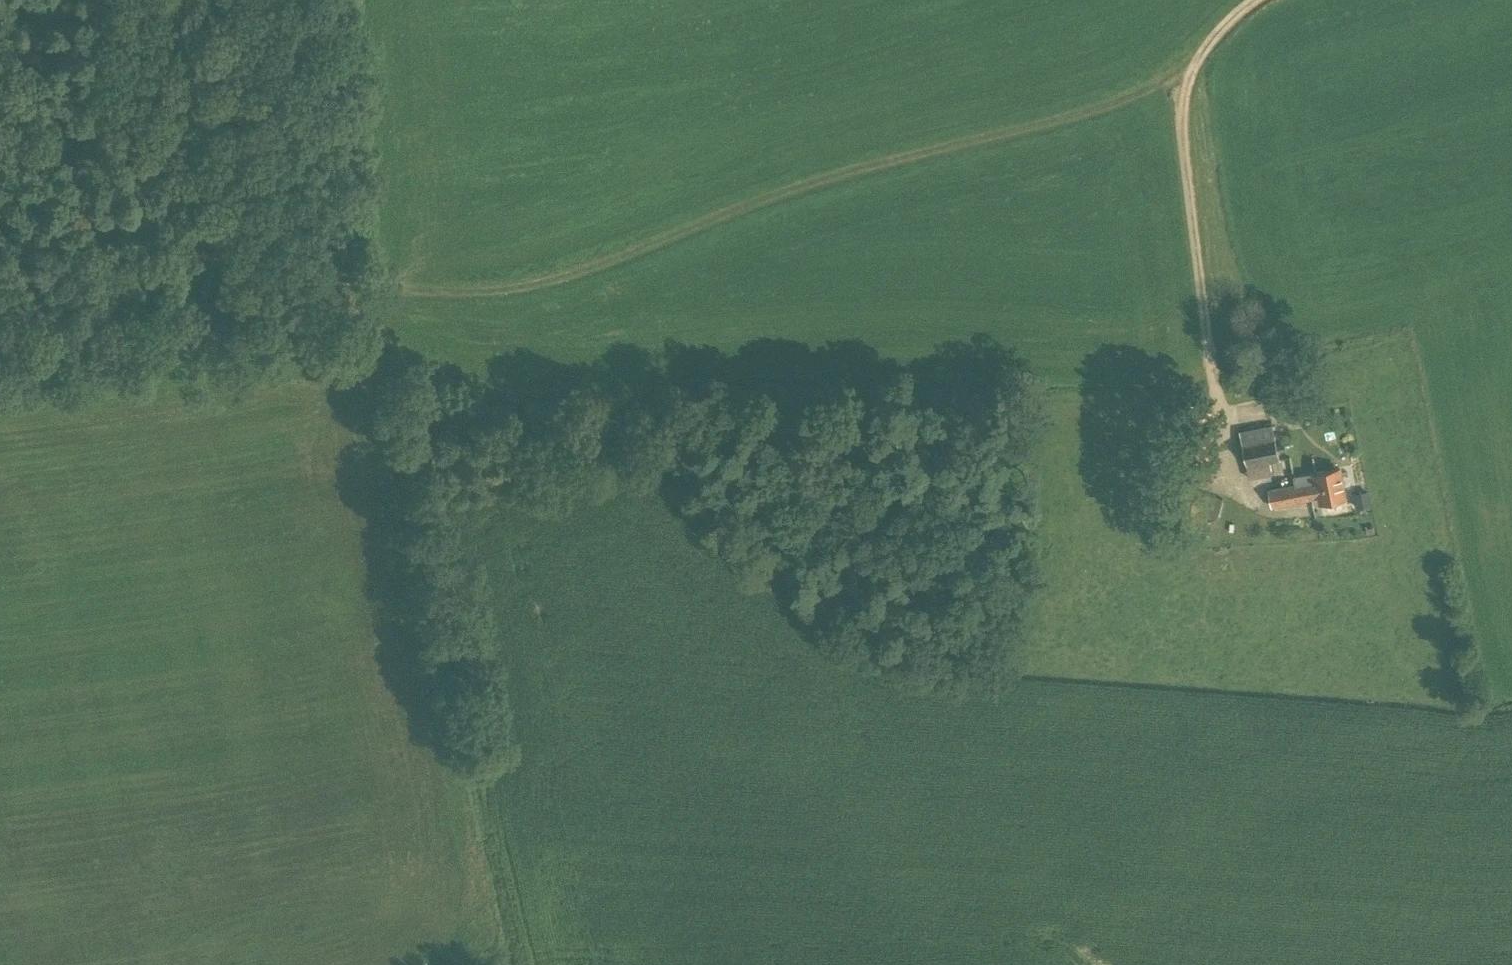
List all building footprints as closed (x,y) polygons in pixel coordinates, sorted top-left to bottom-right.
[(1240,430),(1248,467),(1280,460),(1272,423),(1240,430)] [(1347,497),(1341,466),(1313,471),(1314,474),(1298,477),(1299,483),(1268,489),(1272,506),(1318,497),(1319,502),(1347,497)]
